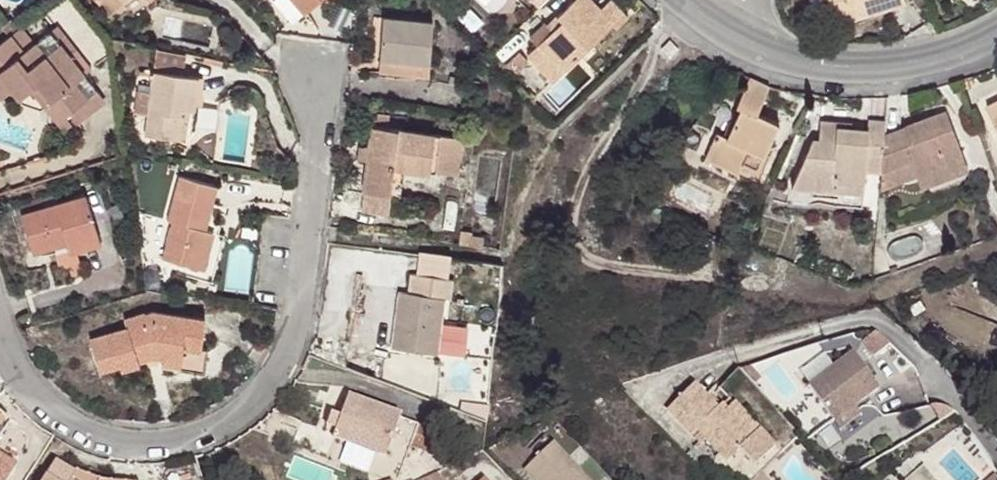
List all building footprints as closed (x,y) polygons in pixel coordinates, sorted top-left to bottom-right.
[(114,21),(129,9),(140,0),(96,0),(114,21)] [(323,0),(297,0),(309,13),(323,0)] [(539,10),(549,0),(529,0),(539,10)] [(566,75),(615,27),(619,32),(630,21),(612,3),(602,12),(590,0),(576,0),(533,39),(539,46),(566,75)] [(867,18),(911,2),(911,0),(812,0),(817,14),(836,8),(839,15),(854,10),(863,6),(867,18)] [(858,21),(867,18),(863,6),(854,10),(858,21)] [(384,66),(432,70),(437,28),(387,24),(384,66)] [(0,52),(0,107),(1,107),(14,97),(22,106),(44,115),(58,131),(99,98),(52,39),(29,58),(15,40),(0,52)] [(671,61),(679,50),(670,43),(662,52),(671,61)] [(557,83),(566,75),(539,46),(530,54),(557,83)] [(504,69),(512,78),(525,66),(516,58),(504,69)] [(431,83),(432,70),(384,66),(384,77),(431,83)] [(152,138),(185,142),(188,113),(196,114),(201,115),(204,81),(159,75),(152,138)] [(775,85),(755,79),(741,107),(745,110),(732,138),(721,133),(710,160),(743,175),(747,166),(752,152),(769,160),(784,125),(762,115),(775,85)] [(889,123),(888,138),(886,175),(914,164),(920,179),(967,161),(951,115),(904,132),(906,107),(890,106),(889,123)] [(188,113),(185,142),(193,143),(196,114),(188,113)] [(886,175),(888,138),(889,123),(872,123),(872,132),(854,131),(854,125),(824,126),(823,145),(815,144),(792,193),(811,194),(811,202),(836,203),(837,191),(868,193),(869,178),(886,178),(886,175)] [(375,132),(373,151),(372,165),(367,214),(393,217),(399,171),(434,176),(439,139),(375,132)] [(467,142),(439,139),(434,176),(462,179),(467,142)] [(372,165),(373,151),(363,150),(361,163),(372,165)] [(763,173),(769,160),(752,152),(747,166),(763,173)] [(967,161),(920,179),(926,194),(973,176),(967,161)] [(886,178),(884,193),(920,179),(914,164),(886,175),(886,178)] [(165,260),(180,264),(202,269),(212,231),(206,230),(216,186),(180,177),(168,224),(172,225),(165,260)] [(866,213),(868,193),(837,191),(836,203),(837,212),(866,213)] [(68,246),(102,236),(90,197),(24,218),(36,255),(53,250),(61,278),(80,273),(78,264),(73,265),(71,256),(68,246)] [(472,231),(461,229),(459,243),(482,247),(484,235),(472,234),(472,231)] [(202,269),(180,264),(178,274),(212,283),(225,234),(212,231),(202,269)] [(102,236),(68,246),(71,256),(105,246),(102,236)] [(398,354),(440,359),(448,303),(453,304),(456,283),(416,278),(415,298),(405,297),(398,354)] [(165,372),(207,376),(210,350),(205,350),(208,320),(152,314),(128,321),(131,329),(95,340),(105,374),(122,370),(124,375),(143,369),(140,361),(156,357),(157,362),(166,363),(165,372)] [(805,381),(829,365),(822,354),(798,370),(805,381)] [(813,388),(838,423),(859,408),(883,391),(858,356),(813,388)] [(761,379),(752,368),(744,370),(756,384),(761,379)] [(774,447),(758,430),(752,435),(727,408),(721,414),(693,384),(667,409),(691,435),(696,430),(726,461),(739,450),(755,466),(774,447)] [(341,418),(335,434),(333,440),(385,459),(392,440),(411,447),(418,429),(400,421),(401,419),(349,399),(341,418)] [(758,430),(733,403),(727,408),(752,435),(758,430)] [(838,423),(844,432),(865,417),(859,408),(838,423)] [(327,430),(335,434),(341,418),(333,414),(327,430)] [(418,429),(411,447),(437,458),(445,439),(418,429)] [(563,450),(534,476),(538,479),(590,479),(563,450)] [(16,468),(0,458),(0,479),(8,479),(16,468)] [(907,479),(937,479),(923,465),(907,479)] [(73,473),(69,479),(51,468),(43,479),(87,479),(73,473)]
